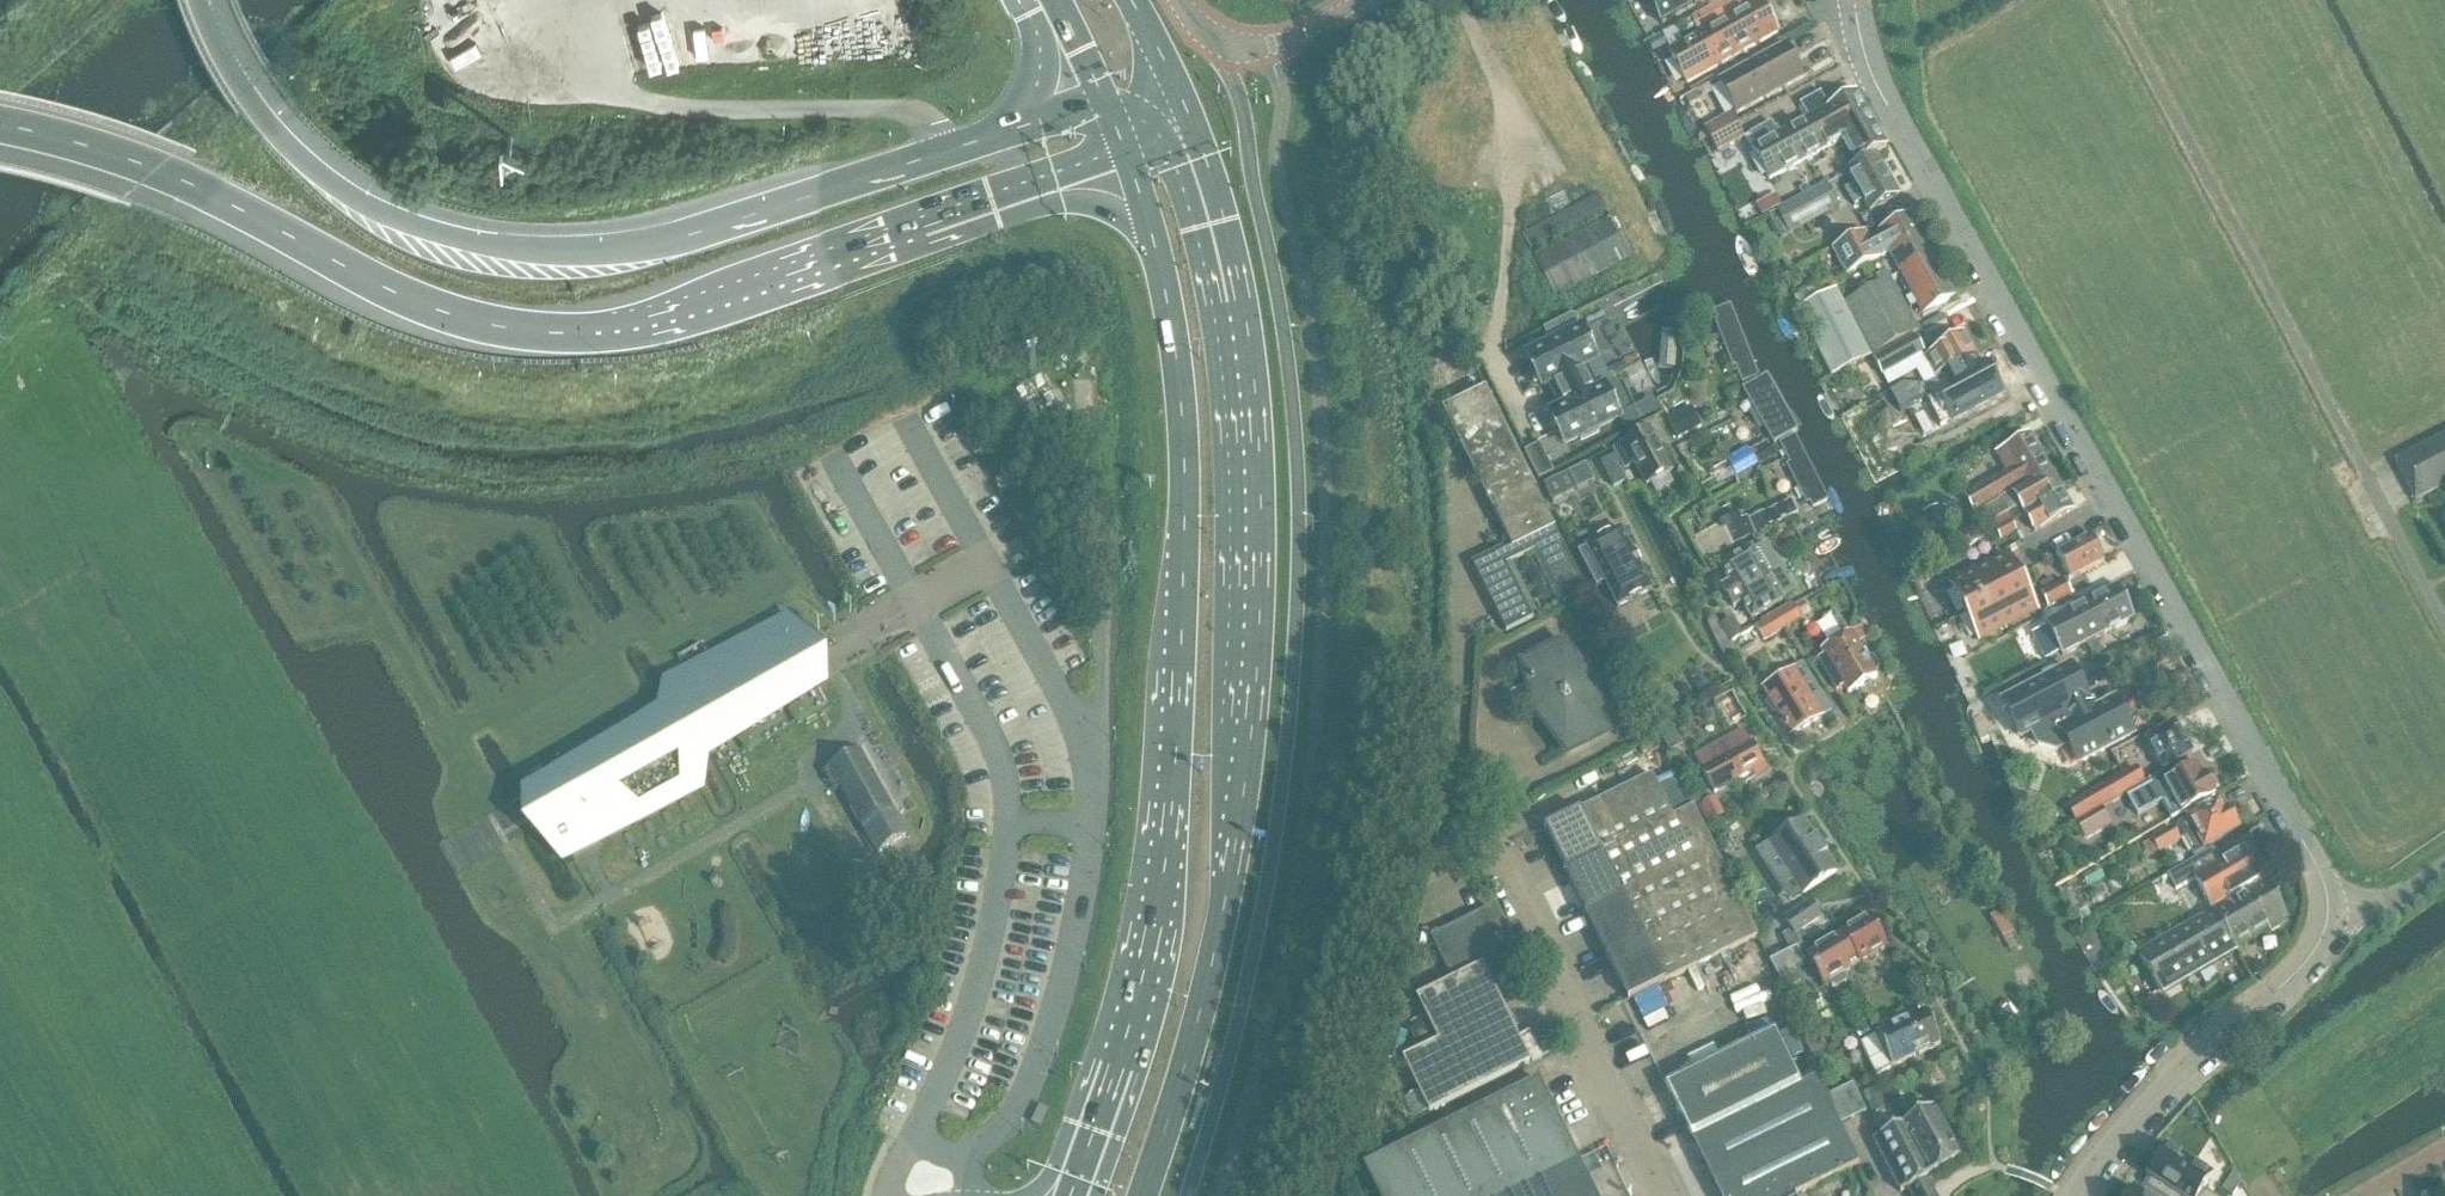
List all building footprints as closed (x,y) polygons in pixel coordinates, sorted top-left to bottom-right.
[(1659,20),(1696,0),(1649,0),(1659,20)] [(1692,20),(1697,31),(1740,8),(1735,0),(1730,0),(1692,20)] [(1685,84),(1771,37),(1777,34),(1759,2),(1668,52),(1685,84)] [(1660,36),(1647,42),(1652,51),(1664,45),(1660,36)] [(1734,115),(1801,79),(1783,46),(1716,81),(1734,115)] [(1799,73),(1802,79),(1819,70),(1816,64),(1799,73)] [(1818,93),(1798,104),(1806,119),(1824,149),(1842,140),(1852,156),(1842,161),(1847,171),(1857,165),(1886,148),(1854,92),(1850,94),(1826,108),(1818,93)] [(1706,138),(1733,123),(1729,115),(1701,130),(1706,138)] [(1770,123),(1750,135),(1756,146),(1751,149),(1768,180),(1824,149),(1806,119),(1777,135),(1770,123)] [(1733,123),(1706,138),(1714,153),(1742,138),(1733,123)] [(1875,155),(1846,172),(1857,191),(1852,194),(1858,205),(1863,202),(1870,214),(1899,196),(1875,155)] [(1839,211),(1826,185),(1809,194),(1802,198),(1783,208),(1776,211),(1789,237),(1839,211)] [(1799,191),(1802,198),(1809,194),(1806,187),(1799,191)] [(1597,196),(1522,236),(1531,253),(1606,212),(1597,196)] [(1777,198),(1758,208),(1763,218),(1776,211),(1783,208),(1777,198)] [(1865,233),(1832,251),(1846,276),(1888,254),(1920,236),(1910,216),(1878,234),(1881,240),(1871,246),(1865,233)] [(1553,297),(1630,256),(1609,218),(1533,259),(1553,297)] [(1920,236),(1888,254),(1898,273),(1931,256),(1920,236)] [(1931,256),(1898,273),(1921,316),(1954,298),(1931,256)] [(1889,277),(1887,273),(1873,281),(1875,286),(1889,278),(1889,277)] [(1875,286),(1841,303),(1869,356),(1918,330),(1889,278),(1875,286)] [(1834,289),(1797,309),(1830,377),(1869,356),(1841,303),(1834,289)] [(1729,309),(1714,314),(1737,379),(1753,373),(1729,309)] [(1548,385),(1555,398),(1606,375),(1599,361),(1593,363),(1572,318),(1542,333),(1550,348),(1528,359),(1542,388),(1548,385)] [(1922,357),(1882,378),(1887,387),(1916,371),(1925,388),(1939,388),(1943,386),(1942,376),(1975,358),(1962,335),(1934,353),(1923,359),(1922,357)] [(1915,339),(1872,362),(1881,379),(1882,378),(1922,357),(1924,356),(1915,339)] [(1904,386),(1888,395),(1899,414),(1924,400),(1939,429),(2000,396),(1984,365),(1980,368),(1975,358),(1942,376),(1943,386),(1939,388),(1925,388),(1904,386)] [(1612,389),(1606,375),(1555,398),(1560,409),(1562,412),(1551,417),(1565,446),(1578,440),(1580,443),(1598,435),(1596,431),(1606,426),(1616,421),(1603,393),(1607,391),(1612,389)] [(1760,388),(1744,396),(1769,443),(1786,434),(1760,388)] [(1484,391),(1442,412),(1511,549),(1472,569),(1505,634),(1533,620),(1505,567),(1512,563),(1529,555),(1535,552),(1562,606),(1578,598),(1586,593),(1484,391)] [(1677,439),(1699,428),(1688,408),(1667,420),(1677,439)] [(968,428),(959,433),(973,458),(982,453),(968,428)] [(1648,431),(1613,449),(1624,470),(1634,465),(1646,487),(1671,473),(1648,431)] [(2395,461),(2395,462),(2415,502),(2444,487),(2444,435),(2395,461)] [(1999,476),(1963,498),(1973,515),(1981,510),(2047,470),(2028,438),(1996,457),(2006,472),(1999,476)] [(1750,453),(1728,466),(1736,478),(1757,466),(1754,461),(1771,450),(1772,450),(1767,441),(1749,452),(1750,453)] [(1794,443),(1778,451),(1808,510),(1824,502),(1794,443)] [(1539,445),(1523,453),(1538,481),(1553,474),(1539,445)] [(1594,484),(1585,467),(1568,475),(1577,492),(1594,484)] [(2047,470),(1981,510),(1990,525),(2018,509),(2022,516),(2029,511),(2060,492),(2047,470)] [(1618,471),(1605,477),(1611,489),(1624,483),(1618,471)] [(1004,476),(995,481),(1000,491),(1009,485),(1004,476)] [(2029,511),(2022,516),(2033,535),(2072,512),(2060,492),(2029,511)] [(1750,519),(1698,546),(1707,561),(1801,514),(1796,501),(1768,514),(1764,512),(1754,517),(1753,521),(1752,522),(1750,519)] [(1938,508),(1922,516),(1933,537),(1949,528),(1938,508)] [(2009,523),(1994,532),(1998,541),(2014,532),(2009,523)] [(1962,549),(1982,538),(1976,527),(1956,538),(1962,549)] [(1651,592),(1620,532),(1586,550),(1577,555),(1595,591),(1604,586),(1616,610),(1651,592)] [(2069,581),(2103,563),(2091,538),(2055,557),(2069,581)] [(1750,552),(1720,571),(1729,587),(1721,592),(1733,611),(1741,606),(1750,622),(1784,603),(1782,599),(1791,593),(1764,548),(1752,555),(1750,552)] [(1965,616),(2022,586),(2008,560),(1951,590),(1965,616)] [(2051,580),(2039,586),(2044,594),(2055,589),(2051,580)] [(2048,609),(2071,597),(2065,584),(2055,589),(2044,594),(2041,596),(2048,609)] [(2022,586),(1965,616),(1978,642),(2036,611),(2022,586)] [(2115,589),(2082,606),(2098,637),(2132,619),(2115,589)] [(1793,607),(1774,617),(1783,633),(1802,622),(1801,621),(1812,615),(1804,602),(1793,608),(1793,607)] [(2098,637),(2082,606),(2044,626),(2060,657),(2084,644),(2094,639),(2098,637)] [(1824,657),(1817,661),(1836,692),(1844,688),(1847,695),(1879,677),(1877,673),(1879,672),(1880,667),(1874,658),(1870,657),(1868,658),(1861,646),(1854,635),(1852,632),(1848,634),(1835,612),(1821,620),(1835,643),(1821,652),(1824,657)] [(1774,617),(1755,628),(1764,644),(1783,633),(1774,617)] [(678,710),(525,796),(561,861),(698,784),(687,763),(823,686),(786,621),(666,689),(678,710)] [(1731,621),(1720,628),(1731,645),(1741,639),(1731,621)] [(2059,655),(2045,628),(2032,634),(2046,661),(2059,655)] [(2094,639),(2084,644),(2091,658),(2101,654),(2094,639)] [(1570,745),(1594,732),(1582,689),(1558,658),(1533,671),(1544,712),(1570,745)] [(1802,666),(1761,690),(1789,738),(1830,714),(1802,666)] [(2080,706),(2064,675),(2069,672),(2068,671),(2002,705),(2003,707),(2005,706),(2021,737),(2019,738),(2020,740),(2030,734),(2037,747),(2055,752),(2069,746),(2079,765),(2131,739),(2125,729),(2127,725),(2122,715),(2117,713),(2113,704),(2095,713),(2090,703),(2086,705),(2085,704),(2080,706)] [(2162,772),(2190,755),(2173,726),(2145,742),(2162,772)] [(1713,794),(1742,778),(1750,774),(1755,781),(1766,774),(1751,746),(1750,747),(1742,733),(1723,743),(1694,760),(1713,794)] [(859,751),(826,770),(875,856),(908,837),(859,751)] [(2153,786),(2127,800),(2137,819),(2161,806),(2170,821),(2214,796),(2213,794),(2215,790),(2209,781),(2205,780),(2197,766),(2155,789),(2153,786)] [(2145,786),(2136,770),(2067,810),(2076,826),(2145,786)] [(1671,819),(1650,777),(1581,811),(1602,854),(1671,819)] [(1712,802),(1700,808),(1709,825),(1721,818),(1712,802)] [(2222,812),(2217,802),(2174,826),(2192,858),(2203,851),(2202,849),(2237,829),(2226,810),(2222,812)] [(1584,915),(1711,853),(1690,810),(1685,812),(1671,819),(1602,854),(1563,873),(1584,915)] [(1581,811),(1542,830),(1563,873),(1602,854),(1581,811)] [(2109,826),(2102,813),(2077,828),(2084,840),(2109,826)] [(1768,847),(1757,855),(1776,883),(1789,875),(1802,895),(1835,873),(1803,824),(1768,847)] [(2180,845),(2171,830),(2150,842),(2159,857),(2180,845)] [(2206,854),(2166,877),(2175,892),(2173,893),(2189,921),(2262,878),(2246,848),(2213,867),(2206,854)] [(1605,958),(1732,895),(1711,853),(1584,915),(1605,958)] [(1734,874),(1726,858),(1717,863),(1725,879),(1734,874)] [(2212,912),(2232,949),(2265,930),(2267,933),(2283,924),(2281,921),(2286,919),(2265,882),(2212,912)] [(1732,895),(1605,958),(1627,1001),(1753,938),(1732,895)] [(1809,905),(1785,921),(1794,935),(1818,919),(1809,905)] [(1479,968),(1487,984),(1517,969),(1488,909),(1452,927),(1430,938),(1452,982),(1479,968)] [(2083,912),(2074,917),(2078,925),(2087,919),(2083,912)] [(2208,962),(2232,949),(2212,912),(2199,919),(2198,917),(2186,924),(2136,953),(2137,954),(2157,990),(2196,969),(2208,962)] [(1835,990),(1844,984),(1846,980),(1843,975),(1885,950),(1867,918),(1804,956),(1823,987),(1828,984),(1830,988),(1835,990)] [(1784,993),(1799,984),(1792,971),(1803,964),(1795,949),(1768,965),(1784,993)] [(2208,962),(2196,969),(2205,985),(2217,978),(2208,962)] [(1527,1066),(1487,984),(1479,968),(1452,982),(1417,999),(1429,1023),(1439,1043),(1420,1053),(1402,1062),(1429,1115),(1452,1103),(1527,1066)] [(1924,1016),(1860,1045),(1875,1077),(1939,1047),(1924,1016)] [(1429,1023),(1410,1032),(1420,1053),(1439,1043),(1429,1023)] [(1800,1088),(1772,1033),(1664,1087),(1692,1142),(1800,1088)] [(1691,1142),(1718,1195),(1798,1195),(1858,1166),(1815,1080),(1800,1088),(1692,1142),(1691,1142)] [(1576,1163),(1536,1082),(1452,1124),(1362,1169),(1376,1195),(1510,1195),(1576,1163)] [(1866,1112),(1852,1085),(1839,1091),(1853,1119),(1866,1112)] [(1839,1127),(1853,1119),(1839,1091),(1825,1098),(1839,1127)] [(1933,1110),(1903,1126),(1930,1179),(1961,1163),(1933,1110)] [(1872,1142),(1900,1195),(1907,1191),(1910,1195),(1936,1195),(1928,1180),(1930,1179),(1903,1126),(1872,1142)] [(2146,1190),(2146,1191),(2154,1195),(2211,1195),(2203,1191),(2205,1186),(2209,1181),(2190,1168),(2192,1165),(2194,1163),(2183,1156),(2173,1149),(2172,1151),(2170,1155),(2167,1153),(2165,1152),(2157,1164),(2148,1178),(2148,1179),(2152,1181),(2149,1186),(2146,1190)] [(1576,1163),(1510,1195),(1593,1195),(1576,1163)] [(2221,1191),(2229,1195),(2233,1195),(2240,1186),(2233,1174),(2221,1191)]
